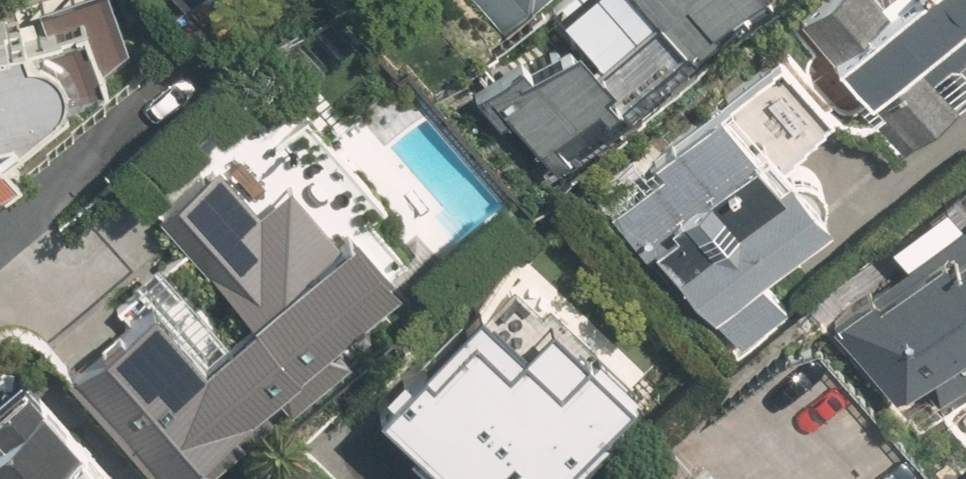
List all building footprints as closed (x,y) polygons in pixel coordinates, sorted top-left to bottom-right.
[(103,74),(130,48),(115,0),(19,0),(0,6),(0,31),(2,36),(0,37),(0,197),(1,199),(23,177),(8,162),(75,96),(65,86),(103,74)] [(189,9),(199,0),(181,0),(189,9)] [(631,32),(602,0),(578,0),(562,15),(578,33),(538,68),(522,50),(484,85),(560,170),(638,100),(601,59),(631,32)] [(554,0),(488,0),(518,33),(554,0)] [(688,55),(749,0),(638,0),(651,14),(688,55)] [(965,60),(965,0),(824,0),(801,21),(911,143),(965,94),(965,67),(963,63),(965,60)] [(730,91),(716,102),(608,195),(742,350),(793,306),(762,270),(833,210),(789,159),(730,91)] [(224,161),(168,213),(257,310),(199,363),(249,418),(399,279),(360,237),(346,249),(288,186),(266,206),(224,161)] [(831,314),(894,387),(918,367),(936,387),(965,362),(965,197),(831,314)] [(621,416),(611,406),(645,369),(520,252),(378,403),(459,478),(563,478),(621,416)] [(138,320),(79,371),(168,475),(227,423),(138,320)] [(27,375),(1,398),(13,412),(0,423),(0,478),(118,478),(27,375)]
